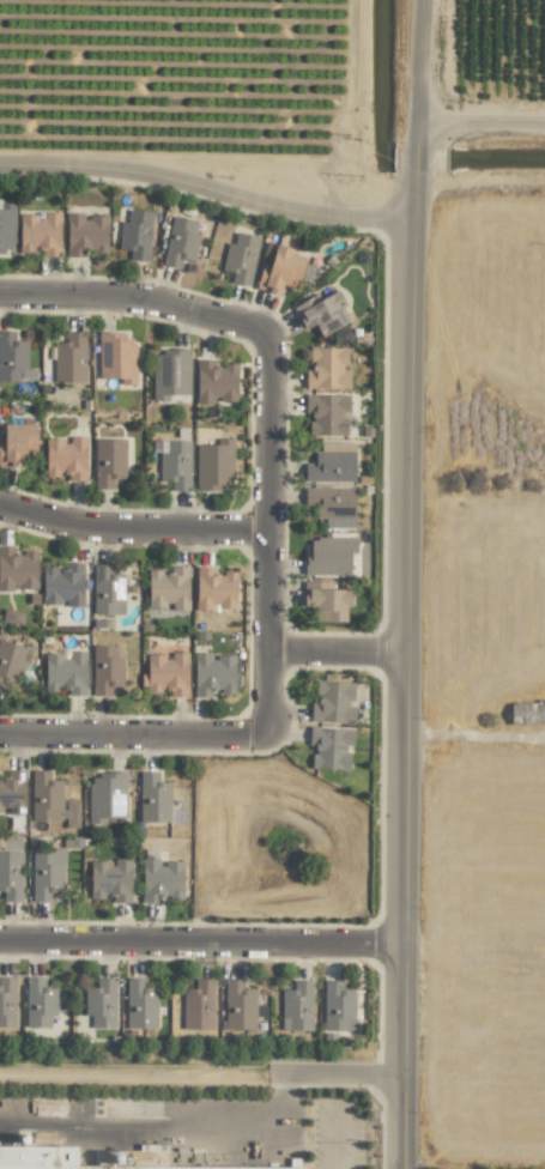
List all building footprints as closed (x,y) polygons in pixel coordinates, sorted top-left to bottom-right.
[(15,253),(14,203),(0,203),(0,254),(15,253)] [(129,260),(149,261),(151,211),(128,210),(128,221),(120,221),(119,250),(130,250),(129,260)] [(59,255),(60,212),(43,212),(43,216),(19,215),(18,254),(59,255)] [(66,257),(84,257),(84,252),(107,252),(107,217),(83,217),(83,212),(66,213),(66,257)] [(199,232),(194,231),(196,219),(171,214),(162,264),(180,268),(181,259),(194,261),(199,232)] [(221,271),(232,273),(230,282),(248,286),(260,237),(231,230),(221,271)] [(255,289),(279,294),(281,285),(297,289),(305,258),(292,255),(294,249),(275,244),(270,264),(262,262),(255,289)] [(352,320),(336,290),(322,298),(319,292),(292,307),(304,330),(314,324),(321,336),(352,320)] [(26,381),(27,340),(15,340),(15,330),(0,330),(0,380),(26,381)] [(54,342),(55,383),(85,382),(84,332),(66,332),(66,342),(54,342)] [(134,384),(134,332),(98,332),(98,342),(99,342),(99,379),(120,379),(120,384),(134,384)] [(348,388),(348,369),(347,369),(346,347),(310,348),(310,368),(305,368),(305,389),(348,388)] [(169,395),(190,395),(189,350),(152,350),(153,401),(169,400),(169,395)] [(195,404),(213,404),(213,400),(237,401),(237,364),(216,364),(216,358),(196,358),(195,404)] [(349,395),(307,394),(307,436),(345,436),(345,411),(349,411),(349,395)] [(4,423),(4,438),(0,438),(0,466),(19,466),(20,455),(36,456),(36,424),(4,423)] [(86,481),(86,437),(67,436),(67,439),(46,438),(45,476),(67,477),(67,481),(86,481)] [(126,479),(124,437),(92,438),(93,489),(113,488),(113,479),(126,479)] [(159,482),(171,482),(171,491),(190,490),(189,439),(159,440),(159,482)] [(232,439),(215,439),(215,444),(195,444),(196,491),(232,490),(232,439)] [(303,463),(303,482),(354,483),(354,444),(320,443),(320,451),(312,451),(312,463),(303,463)] [(354,488),(303,487),(303,506),(315,506),(314,518),(324,519),(324,528),(353,529),(354,488)] [(37,590),(37,551),(18,551),(18,547),(0,547),(0,589),(37,590)] [(83,607),(82,562),(60,562),(60,567),(42,567),(42,604),(64,604),(64,607),(83,607)] [(123,573),(110,574),(110,564),(92,564),(93,615),(124,614),(123,573)] [(188,566),(168,565),(168,570),(148,570),(148,605),(172,606),(172,610),(188,610),(188,566)] [(235,608),(236,572),(216,572),(216,567),(196,567),(195,610),(211,611),(211,608),(235,608)] [(345,622),(346,607),(351,607),(352,589),(332,589),(333,582),(303,581),(303,606),(316,606),(315,621),(345,622)] [(1,623),(22,625),(23,611),(3,609),(1,623)] [(3,683),(18,688),(29,648),(0,640),(0,692),(3,683)] [(124,646),(92,645),(91,696),(111,696),(111,686),(123,686),(124,646)] [(193,696),(213,696),(213,692),(238,691),(238,675),(235,675),(235,656),(210,656),(209,650),(193,650),(193,696)] [(85,695),(85,652),(45,651),(44,691),(65,691),(65,695),(85,695)] [(188,697),(188,652),(171,652),(171,656),(147,656),(147,674),(140,674),(140,690),(167,691),(167,697),(188,697)] [(354,723),(355,704),(353,703),(353,682),(317,681),(317,700),(309,700),(309,722),(354,723)] [(544,725),(544,702),(510,701),(510,724),(544,725)] [(311,768),(347,770),(348,746),(353,746),(353,729),(308,728),(308,749),(311,750),(311,768)] [(24,770),(1,770),(1,774),(0,774),(0,811),(8,811),(8,815),(24,814),(24,770)] [(32,821),(65,821),(65,828),(79,828),(79,799),(63,799),(63,780),(51,780),(51,770),(32,770),(32,821)] [(90,824),(104,824),(104,818),(126,818),(125,770),(89,771),(90,824)] [(138,821),(169,822),(170,782),(159,782),(159,770),(139,770),(138,821)] [(64,851),(32,850),(31,901),(50,902),(50,892),(63,892),(64,851)] [(21,901),(21,851),(0,851),(0,892),(3,892),(2,901),(21,901)] [(90,859),(90,898),(111,898),(110,903),(130,903),(131,860),(90,859)] [(182,899),(182,862),(158,863),(158,859),(140,859),(141,903),(159,903),(159,899),(182,899)] [(14,975),(0,975),(0,1027),(15,1026),(14,975)] [(25,1027),(50,1027),(50,1015),(56,1015),(56,987),(45,987),(45,977),(26,976),(25,1027)] [(84,988),(85,1016),(90,1016),(90,1029),(115,1028),(114,978),(96,979),(96,987),(84,988)] [(156,1028),(157,988),(144,987),(144,978),(126,978),(126,1028),(156,1028)] [(183,988),(182,1029),(212,1030),(214,979),(194,978),(194,988),(183,988)] [(255,989),(243,989),(243,979),(224,979),(225,1029),(255,1029),(255,989)] [(311,1031),(312,980),(291,980),(291,989),(281,989),(281,1031),(311,1031)] [(323,1031),(354,1031),(354,990),(342,990),(342,981),(323,980),(323,1031)] [(304,1167),(167,1166),(167,1144),(139,1144),(139,1150),(93,1150),(93,1165),(76,1165),(77,1147),(0,1146),(0,1168),(304,1168),(304,1167)]
